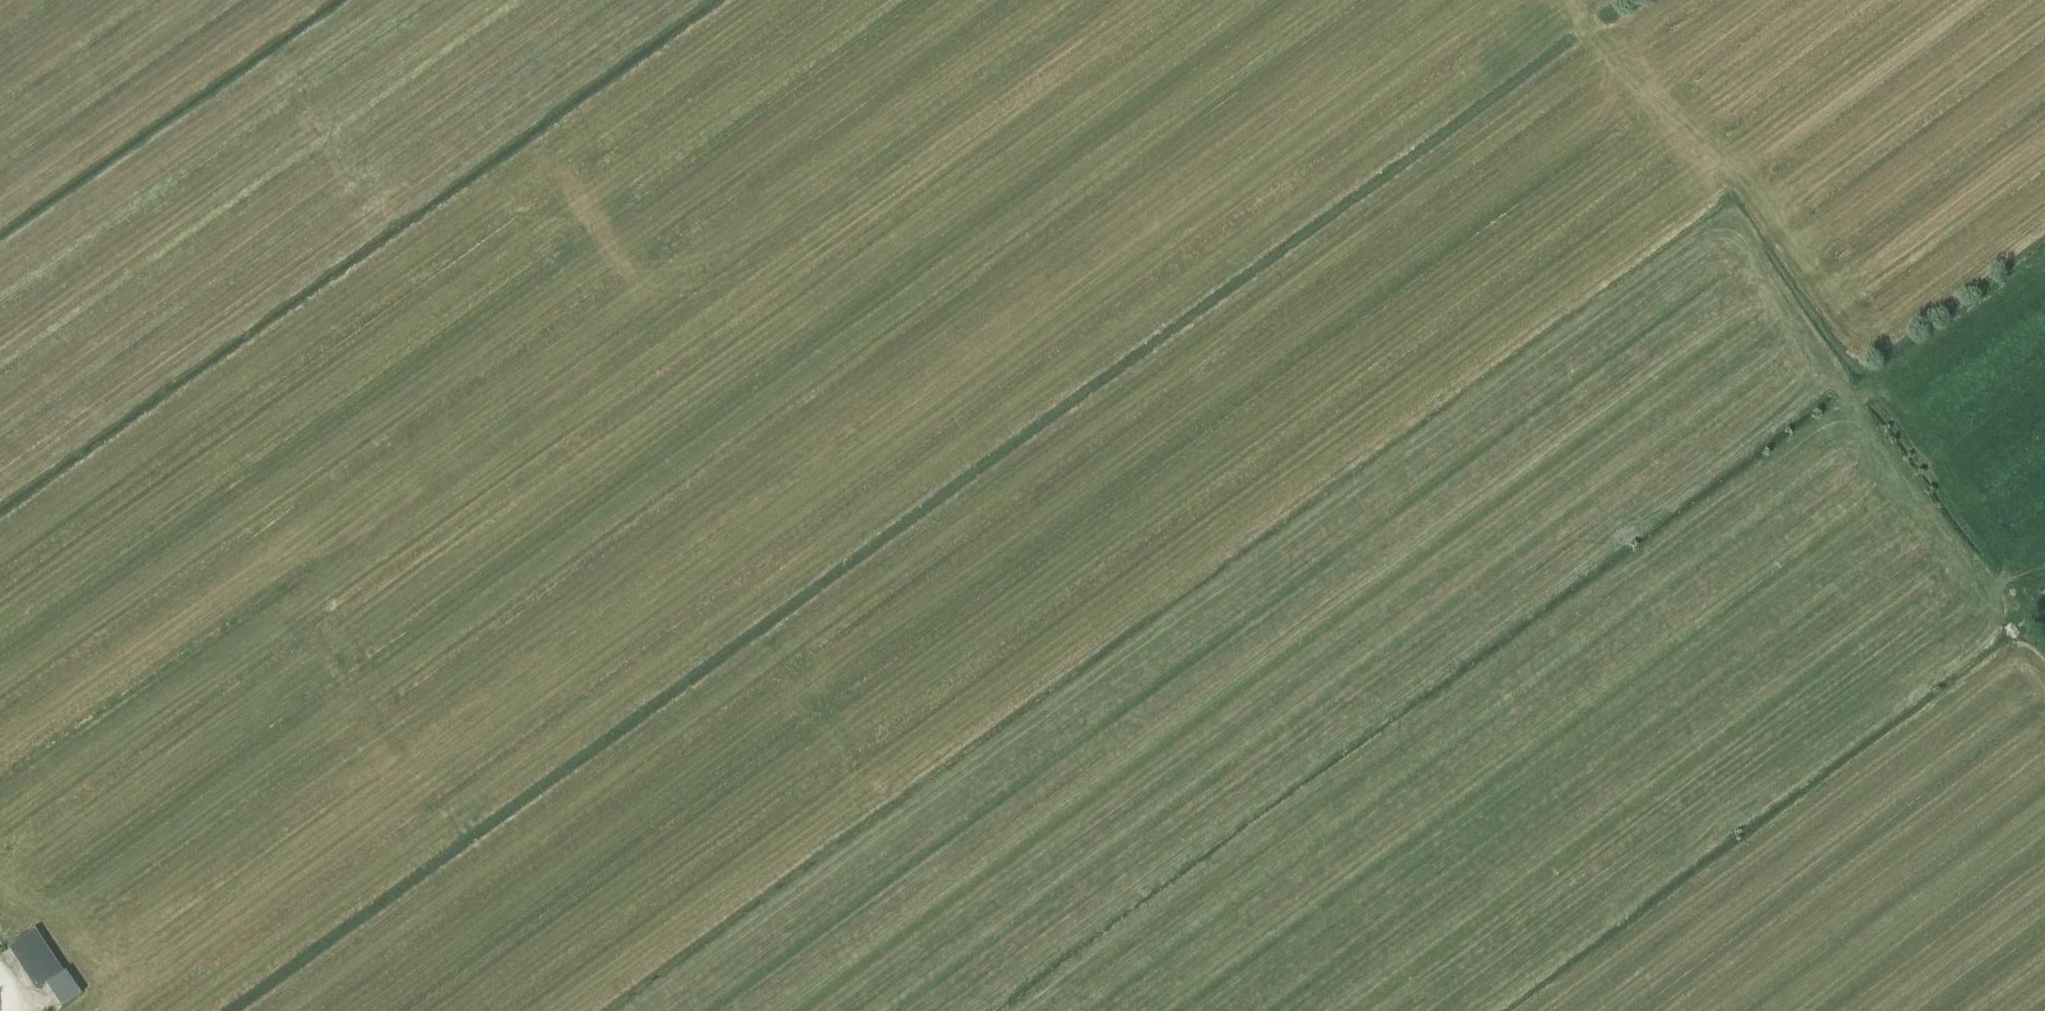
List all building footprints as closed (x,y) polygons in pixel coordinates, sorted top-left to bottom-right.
[(35,928),(10,945),(38,987),(64,970),(35,928)]
